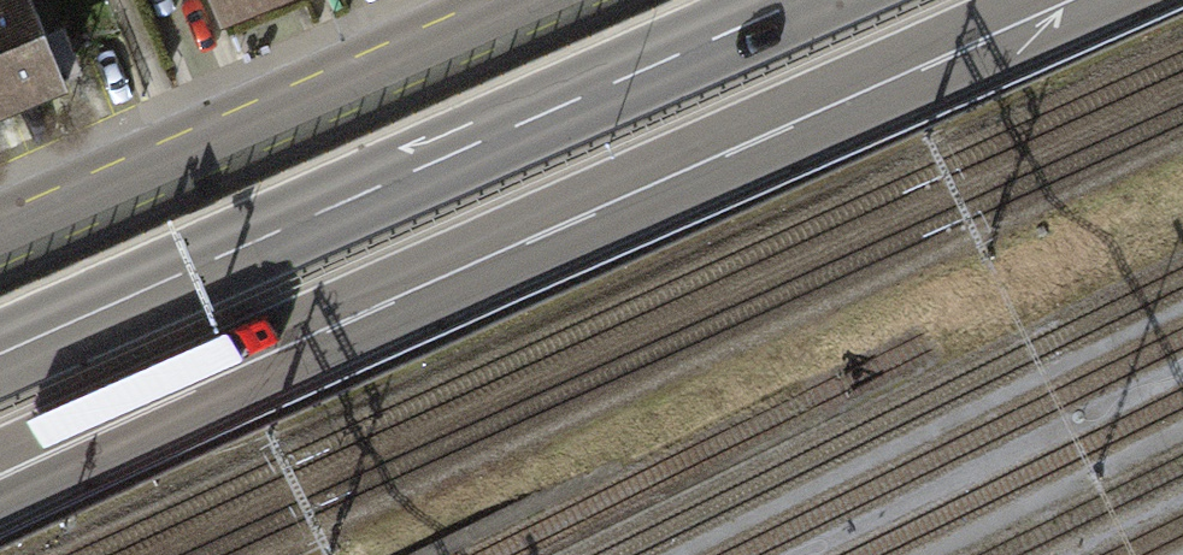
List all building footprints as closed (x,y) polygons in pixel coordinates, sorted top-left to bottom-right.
[(104,72),(72,0),(0,0),(0,118),(104,72)] [(232,34),(308,0),(216,0),(232,34)]
